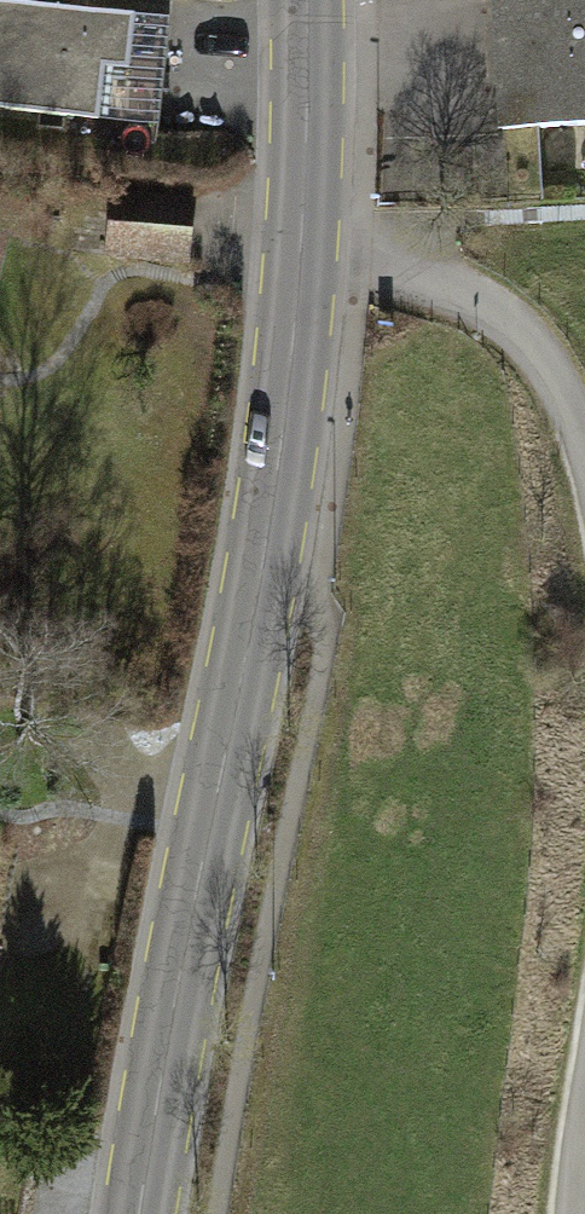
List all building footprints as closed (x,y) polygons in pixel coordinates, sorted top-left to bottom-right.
[(51,0),(0,0),(0,112),(184,137),(200,20),(51,0)] [(497,128),(584,123),(584,0),(490,0),(497,128)] [(114,259),(198,262),(201,194),(117,191),(114,259)]
